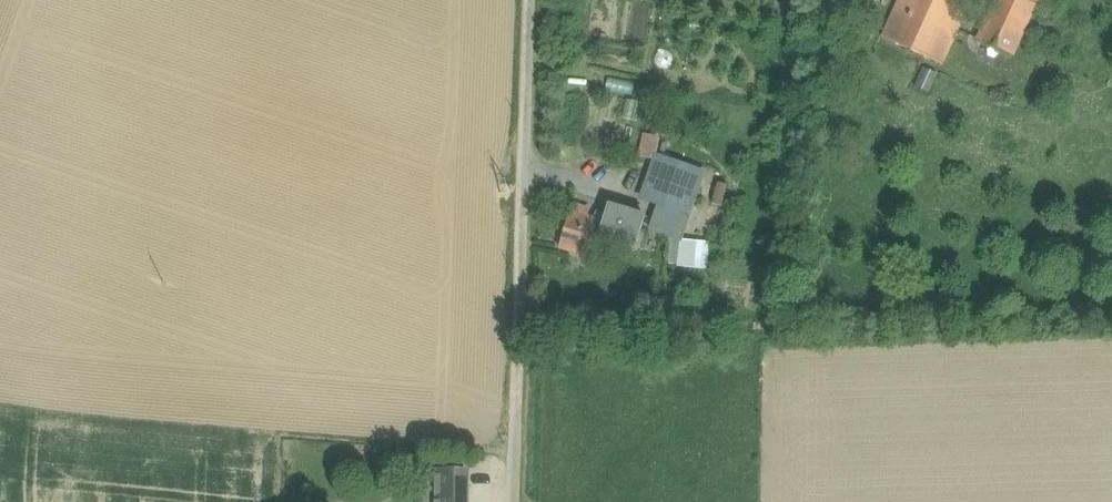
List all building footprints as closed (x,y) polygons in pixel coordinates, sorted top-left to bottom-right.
[(961,0),(900,0),(883,38),(940,64),(967,3),(961,0)] [(1030,15),(997,0),(979,41),(1012,55),(1030,15)] [(997,0),(1030,15),(1031,15),(1038,0),(997,0)] [(643,132),(640,154),(655,156),(658,135),(643,132)] [(668,207),(680,211),(685,213),(700,171),(657,156),(642,199),(650,202),(668,208),(668,207)] [(645,218),(640,233),(669,243),(680,211),(668,207),(668,208),(650,202),(645,218)] [(572,206),(570,213),(586,218),(588,211),(572,206)] [(608,207),(603,223),(599,237),(635,248),(640,233),(645,218),(608,207)] [(559,247),(592,258),(599,237),(603,223),(586,218),(570,213),(559,247)] [(437,469),(466,470),(467,455),(436,452),(437,469)] [(437,469),(424,470),(424,501),(436,501),(437,469)] [(436,501),(466,501),(466,470),(437,469),(436,501)]
